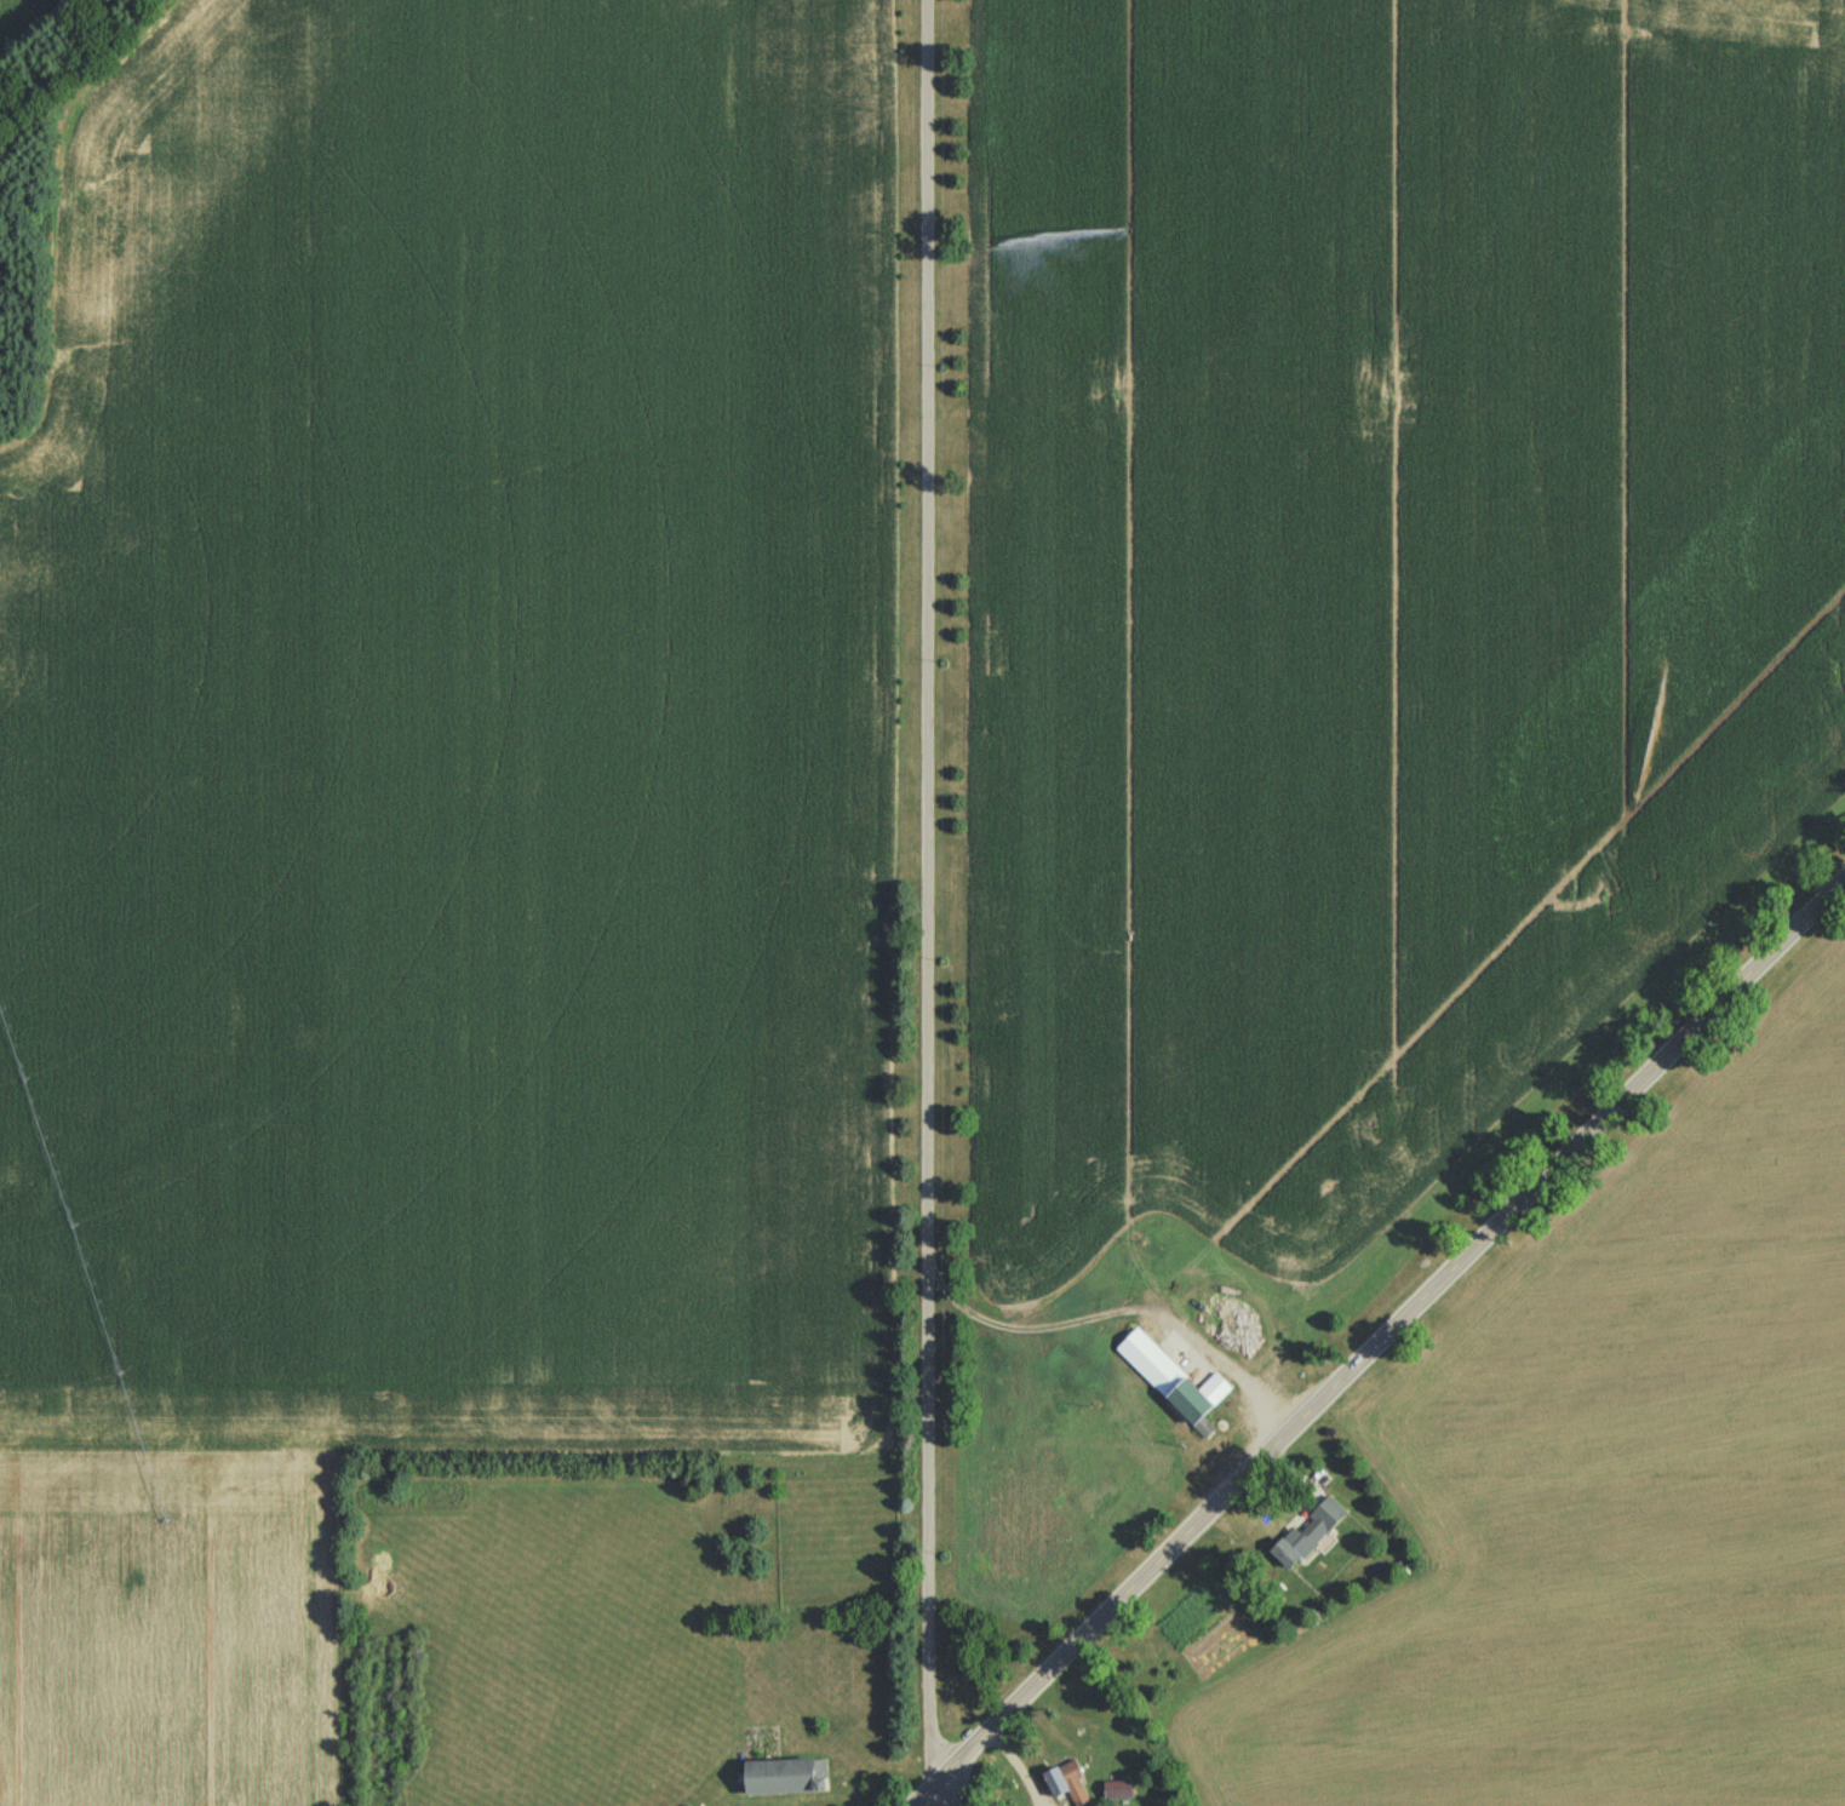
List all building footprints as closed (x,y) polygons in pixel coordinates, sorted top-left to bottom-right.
[(1201,1393),(1139,1330),(1117,1351),(1205,1442),(1215,1432),(1203,1421),(1233,1392),(1218,1376),(1201,1393)] [(1272,1555),(1291,1574),(1348,1516),(1329,1497),(1272,1555)] [(829,1796),(827,1763),(746,1766),(747,1799),(829,1796)] [(1054,1802),(1070,1797),(1074,1805),(1090,1805),(1076,1765),(1045,1776),(1054,1802)] [(1105,1802),(1133,1802),(1133,1785),(1105,1785),(1105,1802)]
